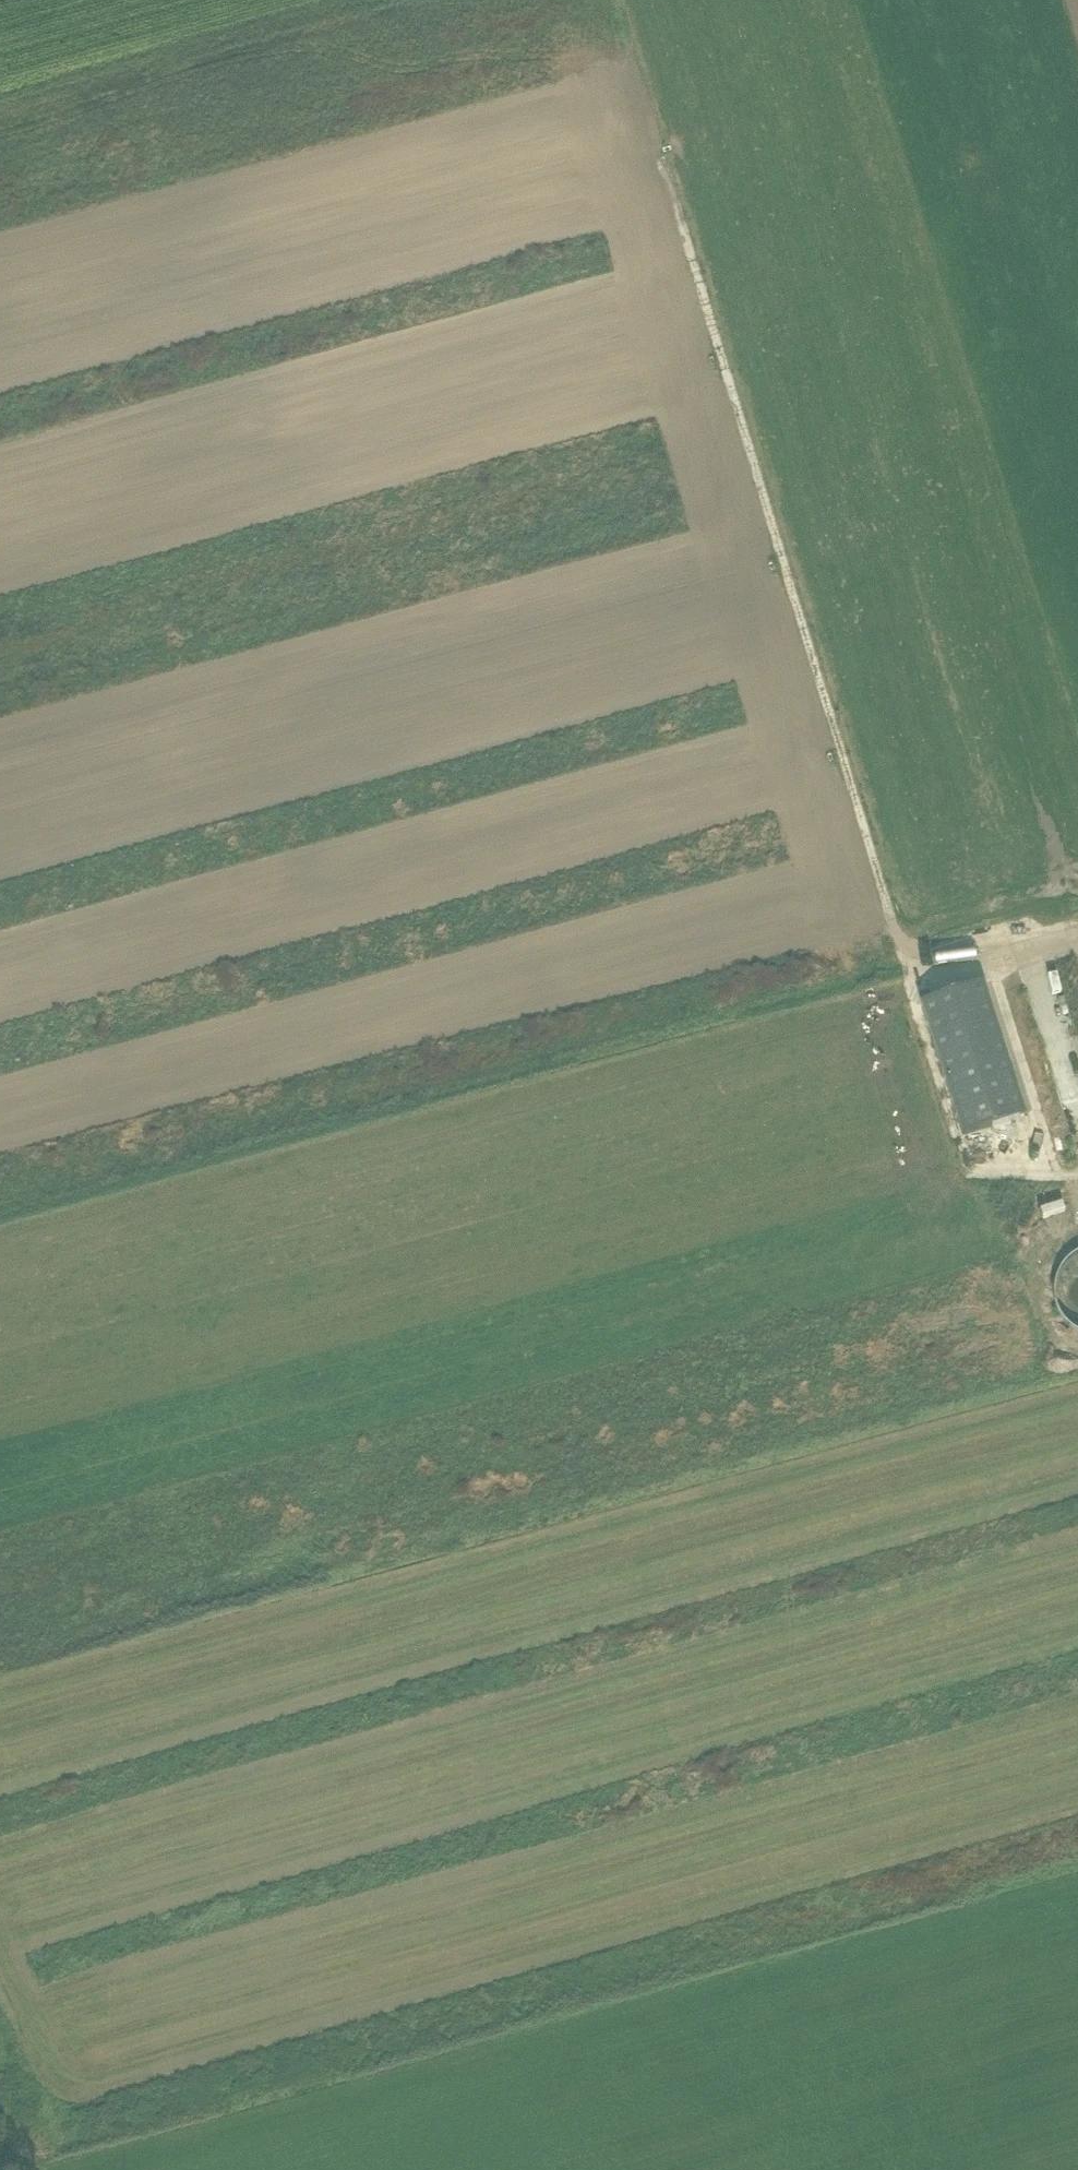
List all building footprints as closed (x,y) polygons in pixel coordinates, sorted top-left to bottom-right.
[(963,1136),(1025,1116),(983,983),(921,1003),(963,1136)] [(1067,1259),(1062,1265),(1059,1270),(1055,1276),(1053,1283),(1053,1293),(1053,1300),(1056,1308),(1059,1315),(1064,1321),(1071,1328),(1077,1331),(1077,1252),(1074,1254),(1067,1259)]
